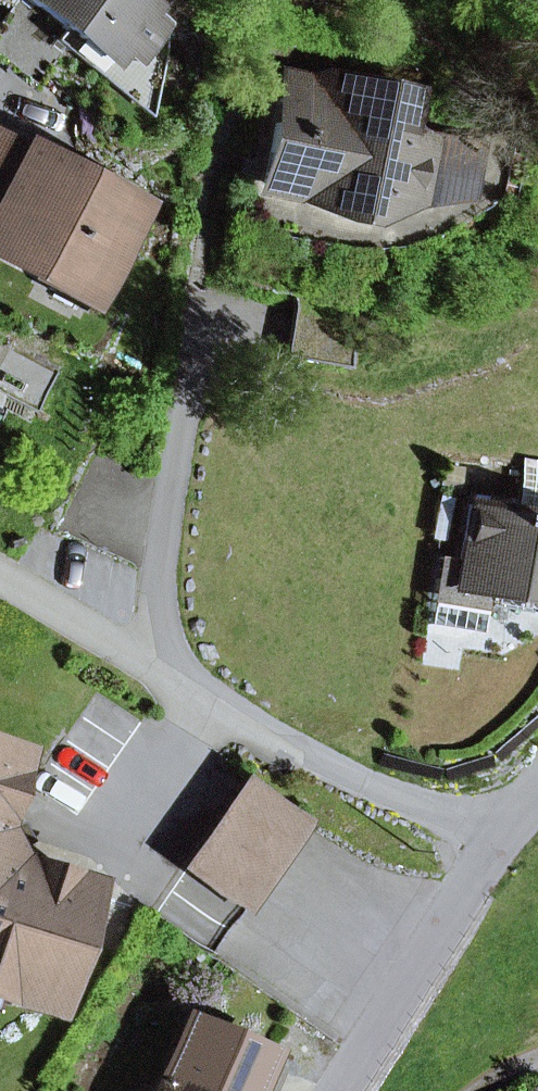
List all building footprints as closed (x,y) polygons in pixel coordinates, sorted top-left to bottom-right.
[(159,25),(146,14),(158,0),(18,0),(0,22),(0,57),(36,87),(66,51),(89,25),(130,60),(159,25)] [(66,51),(149,118),(168,33),(159,25),(130,60),(89,25),(66,51)] [(281,99),(331,109),(337,80),(287,70),(281,99)] [(409,206),(466,199),(476,147),(423,136),(422,141),(401,136),(410,95),(337,80),(331,109),(281,99),(265,182),(335,197),(345,216),(365,219),(381,206),(408,211),(409,206)] [(89,295),(106,263),(135,208),(0,137),(0,202),(2,203),(0,208),(0,247),(36,267),(89,295)] [(30,279),(95,313),(118,269),(106,263),(89,295),(36,267),(30,279)] [(349,370),(362,305),(298,292),(285,357),(349,370)] [(36,411),(57,371),(0,341),(0,392),(36,411)] [(488,594),(494,595),(526,600),(537,602),(537,516),(470,504),(461,560),(440,557),(428,625),(481,634),(488,594)] [(492,606),(524,611),(526,600),(494,595),(492,606)] [(15,755),(0,750),(0,802),(15,755)] [(245,781),(151,913),(208,954),(302,821),(245,781)] [(18,848),(31,840),(21,821),(8,829),(0,826),(0,843),(10,862),(18,848)] [(43,1009),(82,884),(10,862),(0,843),(0,995),(43,1009)] [(277,1068),(218,1041),(195,1090),(267,1090),(277,1068)] [(162,1079),(157,1090),(190,1090),(162,1079)]
